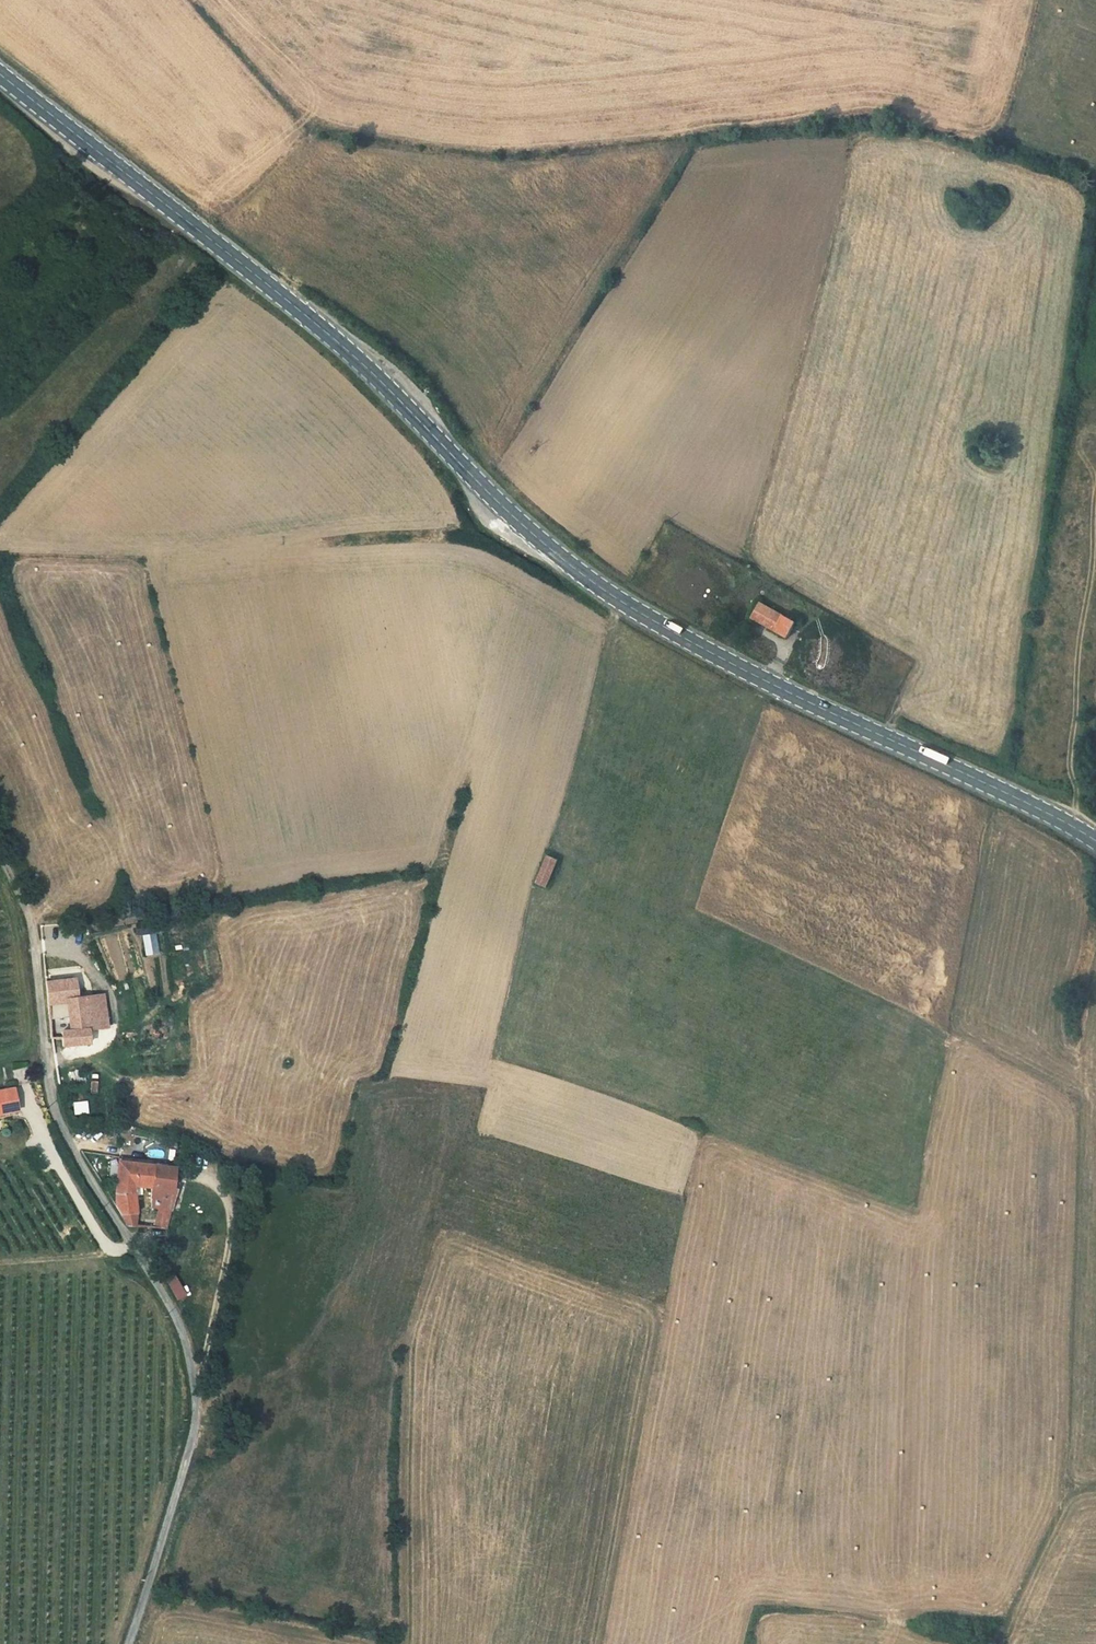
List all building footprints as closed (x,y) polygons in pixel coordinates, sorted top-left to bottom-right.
[(797,619),(761,600),(753,616),(789,634),(797,619)] [(558,859),(548,855),(536,883),(546,888),(558,859)] [(144,956),(158,953),(155,933),(141,936),(144,956)] [(78,998),(75,979),(46,983),(49,1016),(69,1014),(71,1031),(62,1032),(63,1046),(89,1044),(89,1039),(90,1039),(91,1038),(91,1037),(91,1035),(89,1034),(88,1034),(88,1030),(108,1027),(104,995),(78,998)] [(59,1036),(59,1019),(51,1020),(52,1037),(59,1036)] [(12,1068),(16,1086),(30,1082),(26,1065),(12,1068)] [(19,1111),(14,1088),(0,1091),(0,1114),(19,1111)] [(159,1207),(170,1209),(176,1191),(173,1191),(175,1169),(119,1163),(115,1193),(115,1205),(127,1225),(134,1226),(135,1214),(133,1193),(133,1185),(151,1187),(152,1206),(159,1207)] [(170,1209),(159,1207),(154,1227),(165,1228),(170,1209)] [(176,1301),(186,1296),(175,1276),(166,1282),(176,1301)]
